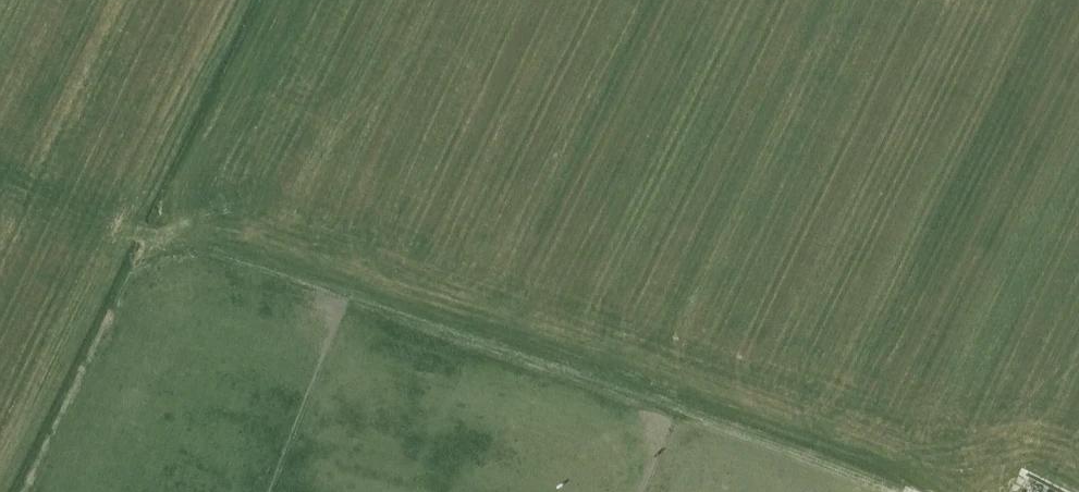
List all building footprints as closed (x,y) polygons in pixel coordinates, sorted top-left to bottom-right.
[(1065,491),(1023,476),(1017,491),(1064,491),(1065,491)]
